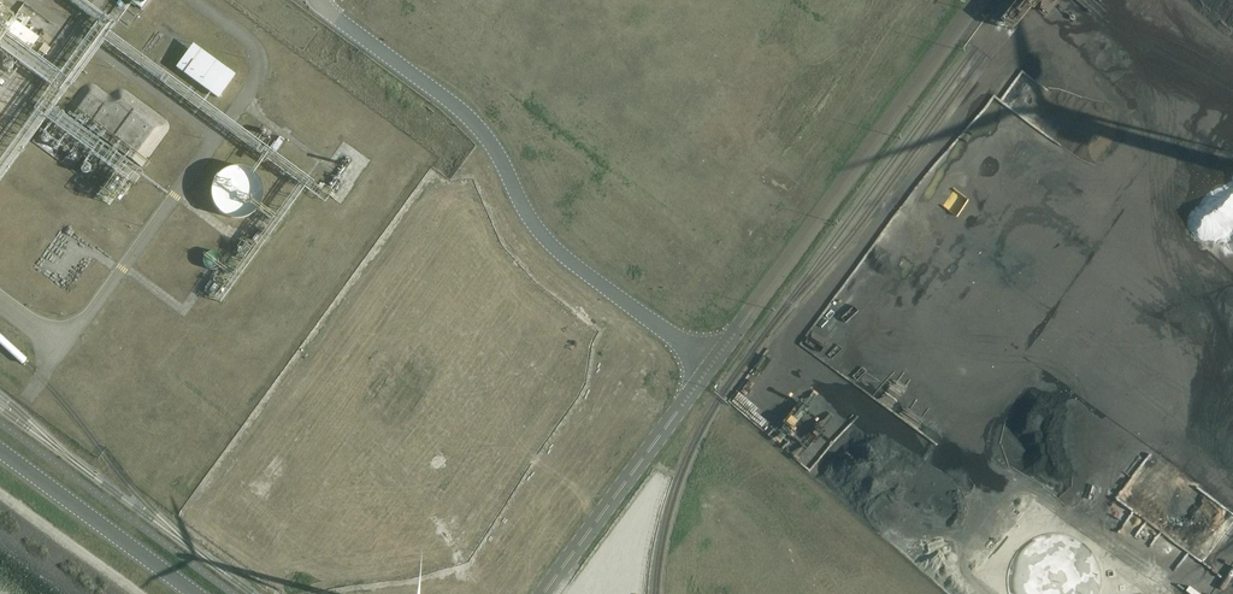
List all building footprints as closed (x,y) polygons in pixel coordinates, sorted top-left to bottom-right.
[(10,80),(26,58),(38,41),(0,14),(0,73),(10,80)] [(44,51),(49,43),(42,38),(36,46),(44,51)] [(209,93),(220,78),(186,54),(175,68),(209,93)] [(276,145),(281,135),(276,132),(271,142),(276,145)] [(260,198),(261,193),(260,189),(259,184),(257,180),(254,176),(251,173),(246,170),(242,168),(236,168),(231,168),(227,169),(222,172),(218,175),(215,178),(213,182),(211,187),(211,192),(211,197),(212,202),(214,205),(217,209),(221,213),(225,215),(230,217),(235,218),(240,217),(245,216),(250,213),(253,211),(256,207),(259,203),(260,198)] [(70,247),(58,253),(63,262),(75,256),(70,247)] [(1124,450),(1132,456),(1140,446),(1131,440),(1124,450)] [(1161,463),(1133,506),(1162,525),(1190,483),(1161,463)] [(1227,519),(1227,508),(1214,508),(1214,514),(1217,514),(1217,519),(1227,519)] [(1183,572),(1183,592),(1204,592),(1204,585),(1208,585),(1207,572),(1183,572)]
